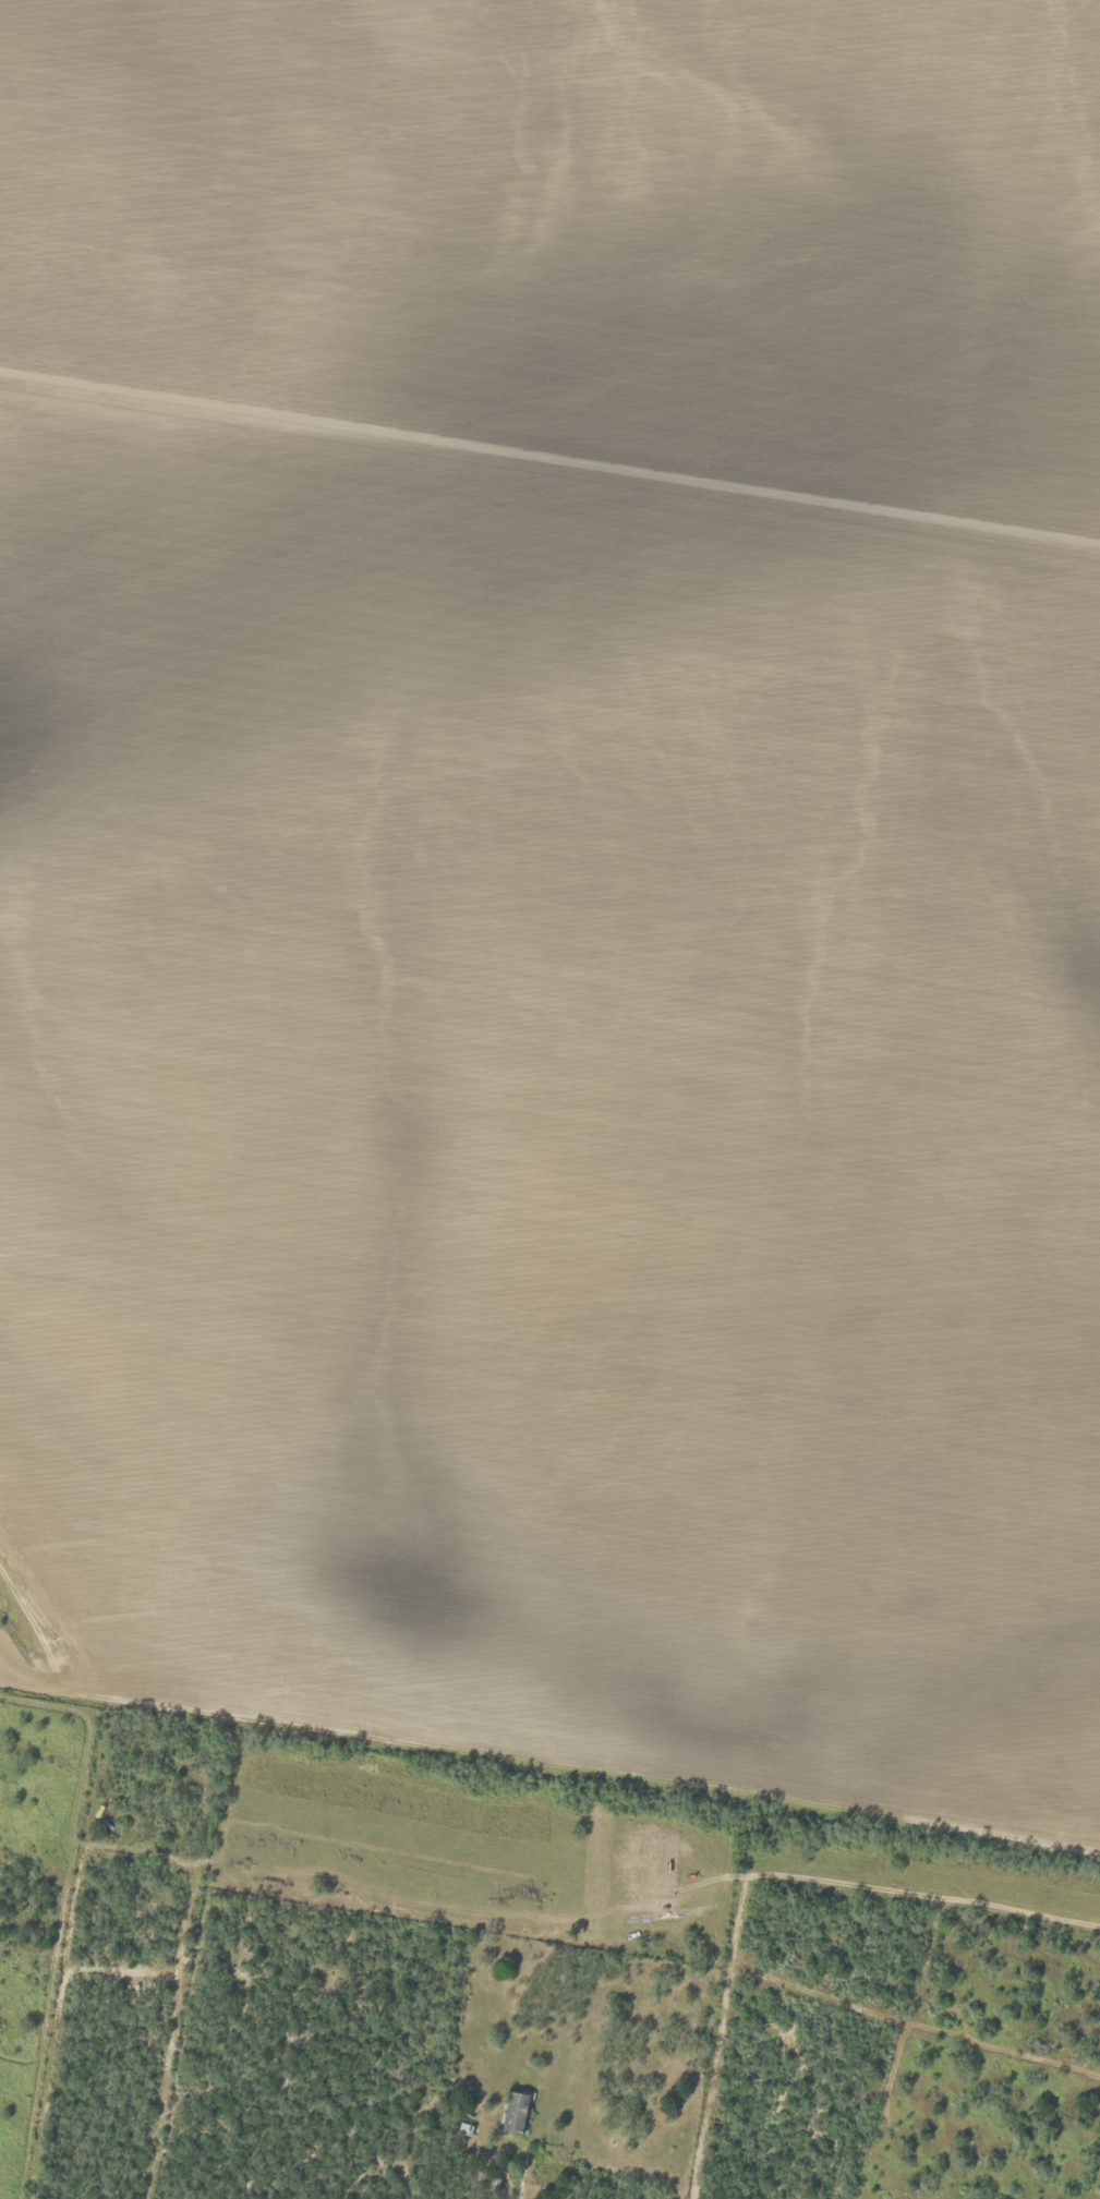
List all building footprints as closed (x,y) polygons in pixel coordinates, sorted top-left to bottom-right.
[(521,2137),(529,2097),(508,2093),(501,2133),(521,2137)]
